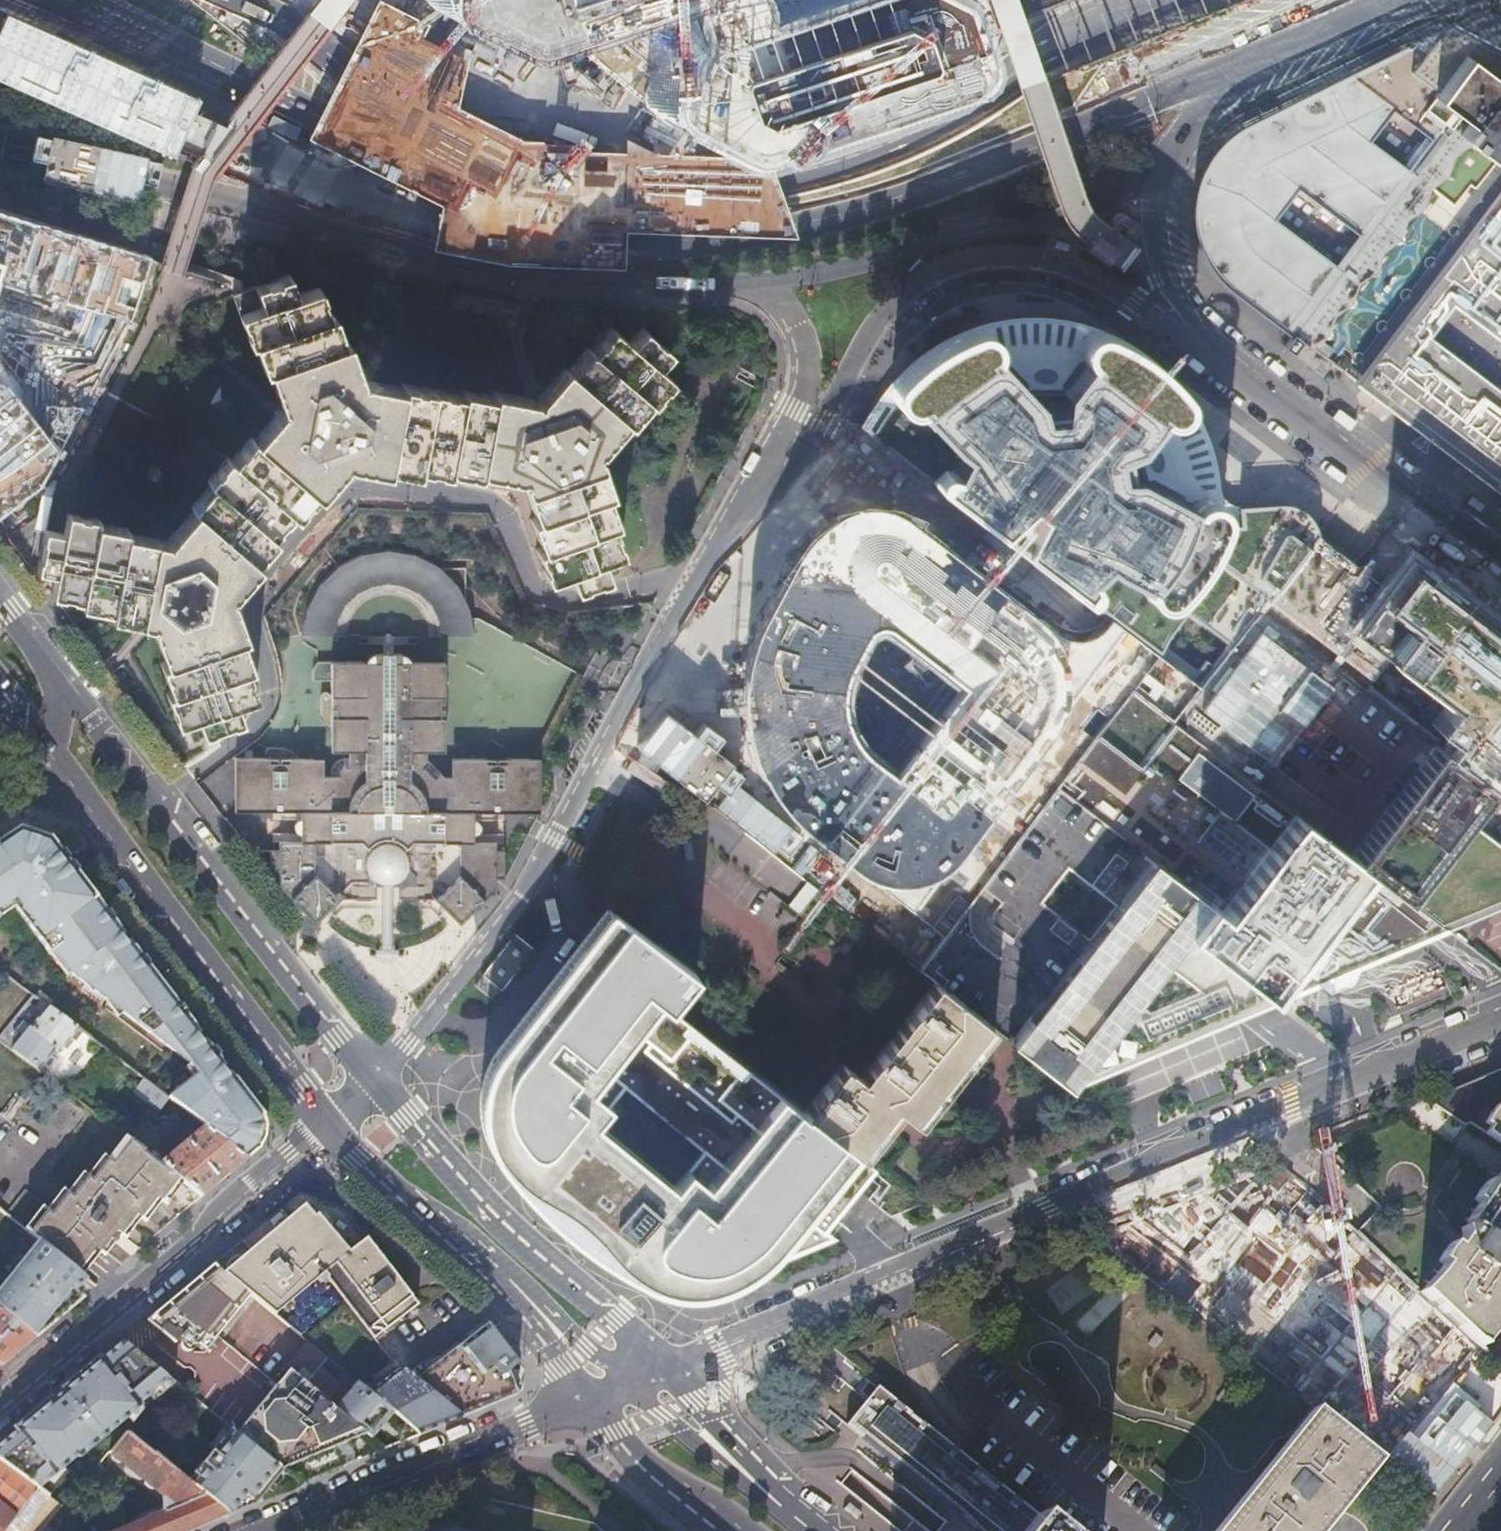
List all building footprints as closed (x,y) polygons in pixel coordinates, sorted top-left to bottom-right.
[(421,3),(483,34),(498,34),(539,28),(643,102),(642,109),(703,145),(714,149),(729,150),(956,75),(965,69),(970,61),(968,43),(954,0),(419,0),(421,3)] [(1245,121),(1237,126),(1229,132),(1221,139),(1214,146),(1210,151),(1207,155),(1203,162),(1199,168),(1197,174),(1192,188),(1189,200),(1189,212),(1190,226),(1192,239),(1196,251),(1201,261),(1208,273),(1216,283),(1228,293),(1285,336),(1279,344),(1321,375),(1330,363),(1324,358),(1329,351),(1319,343),(1324,335),(1316,329),(1355,278),(1392,229),(1448,155),(1477,176),(1488,161),(1495,166),(1496,163),(1500,167),(1500,50),(1452,25),(1430,55),(1421,49),(1413,43),(1245,121)] [(1447,271),(1410,320),(1360,386),(1363,388),(1500,493),(1500,200),(1447,271)] [(16,499),(41,482),(48,470),(53,459),(130,315),(131,314),(131,313),(150,257),(131,251),(108,243),(0,209),(0,510),(16,499)] [(641,326),(628,341),(610,325),(590,347),(586,345),(567,368),(563,365),(542,388),(534,398),(522,395),(491,389),(490,394),(460,388),(460,393),(400,381),(399,385),(370,380),(359,378),(356,368),(345,338),(341,340),(331,311),(327,312),(317,284),(294,291),(288,272),(245,286),(240,288),(236,290),(231,288),(230,292),(248,341),(252,340),(262,369),(266,367),(280,406),(272,414),(267,421),(253,436),(250,434),(229,457),(226,454),(205,478),(209,481),(189,504),(192,507),(166,538),(125,530),(126,526),(119,524),(97,520),(97,516),(66,510),(62,530),(44,527),(36,565),(36,568),(54,572),(50,593),(80,598),(79,603),(109,608),(108,613),(150,621),(154,631),(163,659),(159,661),(169,689),(165,691),(175,721),(195,714),(201,732),(241,718),(235,700),(255,693),(245,665),(249,663),(239,635),(243,633),(229,593),(257,561),(254,558),(274,535),(270,532),(289,510),(292,513),(312,490),(316,493),(343,461),(385,469),(386,464),(415,470),(416,466),(446,471),(447,467),(477,473),(478,468),(519,476),(533,516),(529,517),(539,546),(535,548),(545,578),(567,570),(574,589),(607,577),(601,559),(621,552),(611,523),(615,521),(605,493),(609,491),(595,450),(622,418),(626,421),(645,398),(649,401),(670,377),(655,364),(668,349),(641,326)] [(1266,600),(1315,533),(1313,523),(1306,513),(1297,507),(1286,503),(1279,503),(1271,504),(1258,507),(1247,507),(1237,504),(1227,498),(1218,486),(1212,470),(1201,433),(1191,410),(1178,389),(1162,370),(1144,354),(1122,340),(1100,329),(1076,322),(1052,319),(1033,317),(1013,319),(993,322),(975,328),(942,342),(910,364),(901,373),(881,393),(859,426),(899,456),(1110,619),(1158,656),(1196,685),(1227,646),(1257,608),(1264,598),(1266,600)] [(1130,690),(1169,720),(1196,685),(1158,656),(1110,619),(1099,631),(1080,637),(1058,631),(898,507),(866,499),(831,508),(803,534),(754,631),(740,676),(742,731),(759,770),(789,816),(913,911),(936,880),(968,903),(1055,787),(1097,733),(1130,690)] [(1315,533),(1266,600),(1264,598),(1257,608),(1440,747),(1500,793),(1500,625),(1478,607),(1402,548),(1378,579),(1340,552),(1315,533)] [(296,624),(296,635),(331,635),(332,625),(334,615),(338,606),(344,598),(352,591),(360,585),(369,581),(379,579),(390,578),(399,579),(409,581),(418,586),(425,591),(432,598),(439,608),(442,616),(445,626),(446,636),(480,636),(479,620),(477,610),(474,603),(469,591),(464,584),(459,576),(449,566),(441,561),(434,556),(426,552),(416,547),(404,545),(388,543),(380,544),(372,544),(356,549),(343,555),(330,564),(322,571),(317,576),(311,585),(306,592),(302,603),(298,613),(297,617),(296,624)] [(1477,828),(1500,798),(1500,793),(1440,747),(1257,608),(1227,646),(1196,685),(1169,720),(1447,930),(1455,927),(1500,907),(1500,846),(1477,828)] [(339,898),(352,898),(352,886),(376,886),(383,886),(395,886),(402,886),(425,886),(425,898),(438,898),(449,910),(452,906),(456,903),(459,902),(462,902),(465,902),(468,903),(474,910),(497,887),(498,886),(498,877),(506,876),(506,871),(507,851),(497,850),(498,842),(505,842),(505,834),(474,835),(474,820),(505,820),(505,812),(540,812),(540,760),(452,759),(451,779),(443,779),(439,774),(435,779),(425,768),(429,764),(424,760),(424,752),(443,752),(445,664),(410,664),(408,661),(406,659),(402,657),(400,656),(393,656),(391,655),(389,654),(387,651),(386,653),(384,655),(381,656),(376,656),(372,658),(368,660),(366,664),(332,664),(332,691),(325,690),(325,697),(320,697),(319,702),(320,713),(324,722),(332,728),(332,752),(351,753),(351,766),(347,766),(344,768),(340,771),(338,775),(337,779),(323,779),(323,760),(299,760),(295,756),(291,753),(284,750),(279,748),(268,749),(268,751),(261,751),(261,760),(235,759),(235,810),(271,811),(271,819),(301,820),(301,834),(271,834),(271,841),(278,841),(278,850),(269,850),(269,877),(278,877),(278,886),(302,910),(304,907),(308,904),(311,902),(315,901),(319,903),(322,905),(327,910),(339,898)] [(1130,690),(1097,733),(1055,787),(1205,903),(1183,931),(1184,932),(1275,1002),(1389,954),(1447,930),(1169,720),(1130,690)] [(139,747),(146,742),(137,729),(130,733),(139,747)] [(1189,1038),(1275,1002),(1184,932),(1183,931),(1205,903),(1055,787),(968,903),(918,968),(934,981),(986,1022),(1071,1088),(1189,1038)] [(246,1158),(253,1152),(258,1147),(262,1115),(242,1090),(222,1065),(202,1038),(169,994),(135,950),(94,897),(53,843),(15,830),(0,840),(0,926),(25,910),(59,954),(68,949),(186,1103),(181,1108),(187,1113),(195,1119),(205,1127),(246,1158)] [(102,851),(94,856),(104,869),(111,864),(102,851)] [(376,886),(352,886),(352,898),(376,898),(376,886)] [(395,886),(383,886),(383,944),(388,944),(394,944),(395,886)] [(425,886),(402,886),(402,898),(425,898),(425,886)] [(320,916),(320,917),(327,910),(322,905),(319,903),(315,901),(311,902),(308,904),(304,907),(302,910),(309,916),(309,915),(308,913),(309,912),(309,911),(309,910),(310,909),(311,908),(312,908),(313,907),(314,907),(315,907),(316,907),(317,908),(318,908),(319,909),(320,910),(320,911),(321,912),(321,913),(321,914),(320,916)] [(449,910),(456,916),(456,915),(455,913),(456,912),(456,911),(457,910),(457,909),(458,908),(459,907),(460,907),(462,907),(463,907),(464,907),(465,908),(466,909),(467,909),(467,910),(468,911),(468,912),(468,914),(468,915),(467,916),(467,917),(474,910),(468,903),(465,902),(462,902),(459,902),(456,903),(452,906),(449,910)] [(703,1027),(674,1004),(698,972),(633,924),(609,906),(591,930),(491,1059),(488,1064),(485,1070),(482,1076),(481,1082),(479,1091),(478,1098),(477,1105),(478,1112),(478,1119),(479,1125),(481,1130),(483,1136),(486,1142),(487,1146),(490,1150),(492,1154),(497,1161),(511,1176),(521,1188),(528,1195),(537,1204),(543,1210),(557,1221),(566,1228),(582,1241),(592,1247),(608,1258),(618,1264),(651,1281),(660,1285),(663,1286),(668,1287),(673,1289),(679,1290),(684,1290),(688,1290),(693,1290),(698,1290),(703,1290),(708,1289),(713,1288),(717,1287),(720,1286),(722,1286),(756,1272),(836,1239),(834,1236),(828,1231),(878,1167),(859,1151),(859,1150),(807,1109),(708,1031),(703,1027)] [(316,907),(315,907),(314,907),(313,907),(312,908),(311,908),(310,909),(309,910),(309,911),(309,912),(308,913),(309,915),(309,916),(310,917),(311,918),(312,919),(313,919),(314,919),(315,919),(316,919),(317,919),(318,918),(320,917),(320,916),(321,914),(321,913),(321,912),(320,911),(320,910),(319,909),(318,908),(317,908),(316,907)] [(464,907),(463,907),(462,907),(460,907),(459,907),(458,908),(457,909),(457,910),(456,911),(456,912),(455,913),(456,915),(456,916),(458,918),(459,919),(461,919),(463,919),(465,918),(466,918),(467,917),(467,916),(468,915),(468,914),(468,912),(468,911),(467,910),(467,909),(466,909),(465,908),(464,907)] [(533,949),(513,934),(481,976),(501,991),(533,949)] [(986,1022),(934,981),(862,1076),(843,1062),(807,1109),(859,1150),(895,1105),(911,1118),(986,1022)] [(78,1029),(32,994),(28,999),(28,1002),(15,1019),(28,1029),(12,1050),(38,1070),(54,1050),(59,1053),(77,1030),(78,1029)] [(712,1015),(703,1027),(708,1031),(718,1019),(712,1015)] [(1433,1098),(1466,1120),(1500,1145),(1500,1070),(1433,1098)] [(156,1111),(166,1098),(157,1090),(139,1077),(129,1091),(156,1111)] [(178,1177),(201,1195),(223,1176),(246,1158),(205,1127),(169,1157),(152,1145),(144,1151),(178,1177)] [(38,1239),(76,1269),(95,1245),(99,1248),(114,1230),(119,1233),(135,1213),(139,1217),(153,1200),(156,1196),(161,1199),(178,1177),(144,1151),(131,1141),(114,1163),(109,1159),(106,1163),(92,1180),(88,1176),(72,1196),(67,1193),(53,1211),(24,1188),(4,1213),(38,1239)] [(1470,1219),(1467,1224),(1470,1228),(1461,1231),(1462,1241),(1448,1262),(1435,1280),(1421,1295),(1473,1344),(1500,1304),(1500,1174),(1470,1219)] [(261,1215),(264,1219),(281,1205),(294,1194),(290,1190),(261,1215)] [(367,1237),(345,1208),(342,1206),(295,1193),(294,1194),(281,1205),(264,1219),(235,1244),(212,1263),(248,1293),(274,1313),(304,1289),(317,1278),(321,1282),(327,1277),(373,1337),(417,1304),(366,1237),(367,1237)] [(34,1335),(44,1326),(77,1299),(80,1296),(72,1290),(84,1275),(80,1272),(76,1269),(38,1239),(0,1288),(0,1308),(34,1335)] [(76,1269),(80,1272),(99,1248),(95,1245),(76,1269)] [(212,1263),(191,1281),(231,1314),(248,1293),(212,1263)] [(153,1312),(145,1319),(174,1343),(178,1338),(177,1340),(177,1341),(177,1343),(178,1344),(178,1345),(179,1346),(180,1348),(181,1348),(182,1349),(183,1349),(185,1350),(186,1350),(188,1349),(189,1349),(190,1348),(191,1347),(192,1346),(197,1340),(204,1346),(215,1333),(231,1314),(191,1281),(173,1296),(153,1312)] [(0,1363),(17,1349),(34,1335),(0,1308),(0,1362),(0,1363)] [(434,1393),(462,1416),(484,1406),(516,1393),(508,1369),(518,1361),(488,1322),(415,1378),(401,1367),(383,1389),(376,1383),(369,1392),(392,1411),(408,1425),(434,1393)] [(1155,1334),(1147,1343),(1153,1348),(1161,1339),(1155,1334)] [(123,1338),(102,1355),(92,1364),(72,1381),(30,1416),(0,1441),(0,1459),(32,1483),(37,1486),(62,1465),(76,1453),(77,1455),(126,1415),(140,1403),(138,1401),(148,1392),(153,1388),(169,1375),(123,1338)] [(293,1368),(291,1371),(305,1383),(318,1367),(319,1368),(327,1358),(308,1342),(290,1364),(293,1368)] [(367,1433),(371,1436),(392,1411),(369,1392),(364,1388),(327,1358),(319,1368),(318,1367),(305,1383),(367,1433)] [(1031,1365),(1028,1370),(1045,1383),(1049,1378),(1031,1365)] [(237,1431),(282,1468),(367,1433),(305,1383),(291,1371),(279,1386),(277,1384),(237,1431)] [(175,1380),(169,1375),(153,1388),(148,1392),(153,1398),(175,1380)] [(882,1388),(851,1427),(964,1518),(973,1530),(1061,1530),(1042,1516),(1029,1505),(996,1479),(882,1388)] [(1223,1389),(1215,1398),(1221,1403),(1229,1394),(1223,1389)] [(143,1407),(140,1403),(126,1415),(131,1422),(143,1407)] [(1373,1455),(1316,1411),(1220,1530),(1312,1530),(1373,1455)] [(231,1427),(222,1438),(227,1442),(236,1431),(231,1427)] [(237,1431),(236,1431),(227,1442),(222,1438),(213,1449),(203,1461),(187,1481),(228,1513),(239,1508),(251,1503),(255,1502),(260,1495),(282,1468),(237,1431)] [(187,1481),(154,1455),(125,1432),(109,1453),(163,1496),(164,1511),(135,1523),(123,1528),(116,1530),(184,1530),(228,1513),(187,1481)] [(0,1459),(0,1530),(3,1530),(6,1527),(38,1487),(37,1486),(32,1483),(0,1459)] [(1153,1464),(1149,1469),(1167,1483),(1171,1478),(1153,1464)] [(67,1471),(62,1465),(37,1486),(38,1487),(47,1494),(67,1471)] [(44,1525),(47,1521),(60,1505),(60,1504),(47,1494),(38,1487),(6,1527),(3,1530),(52,1530),(44,1525)]
